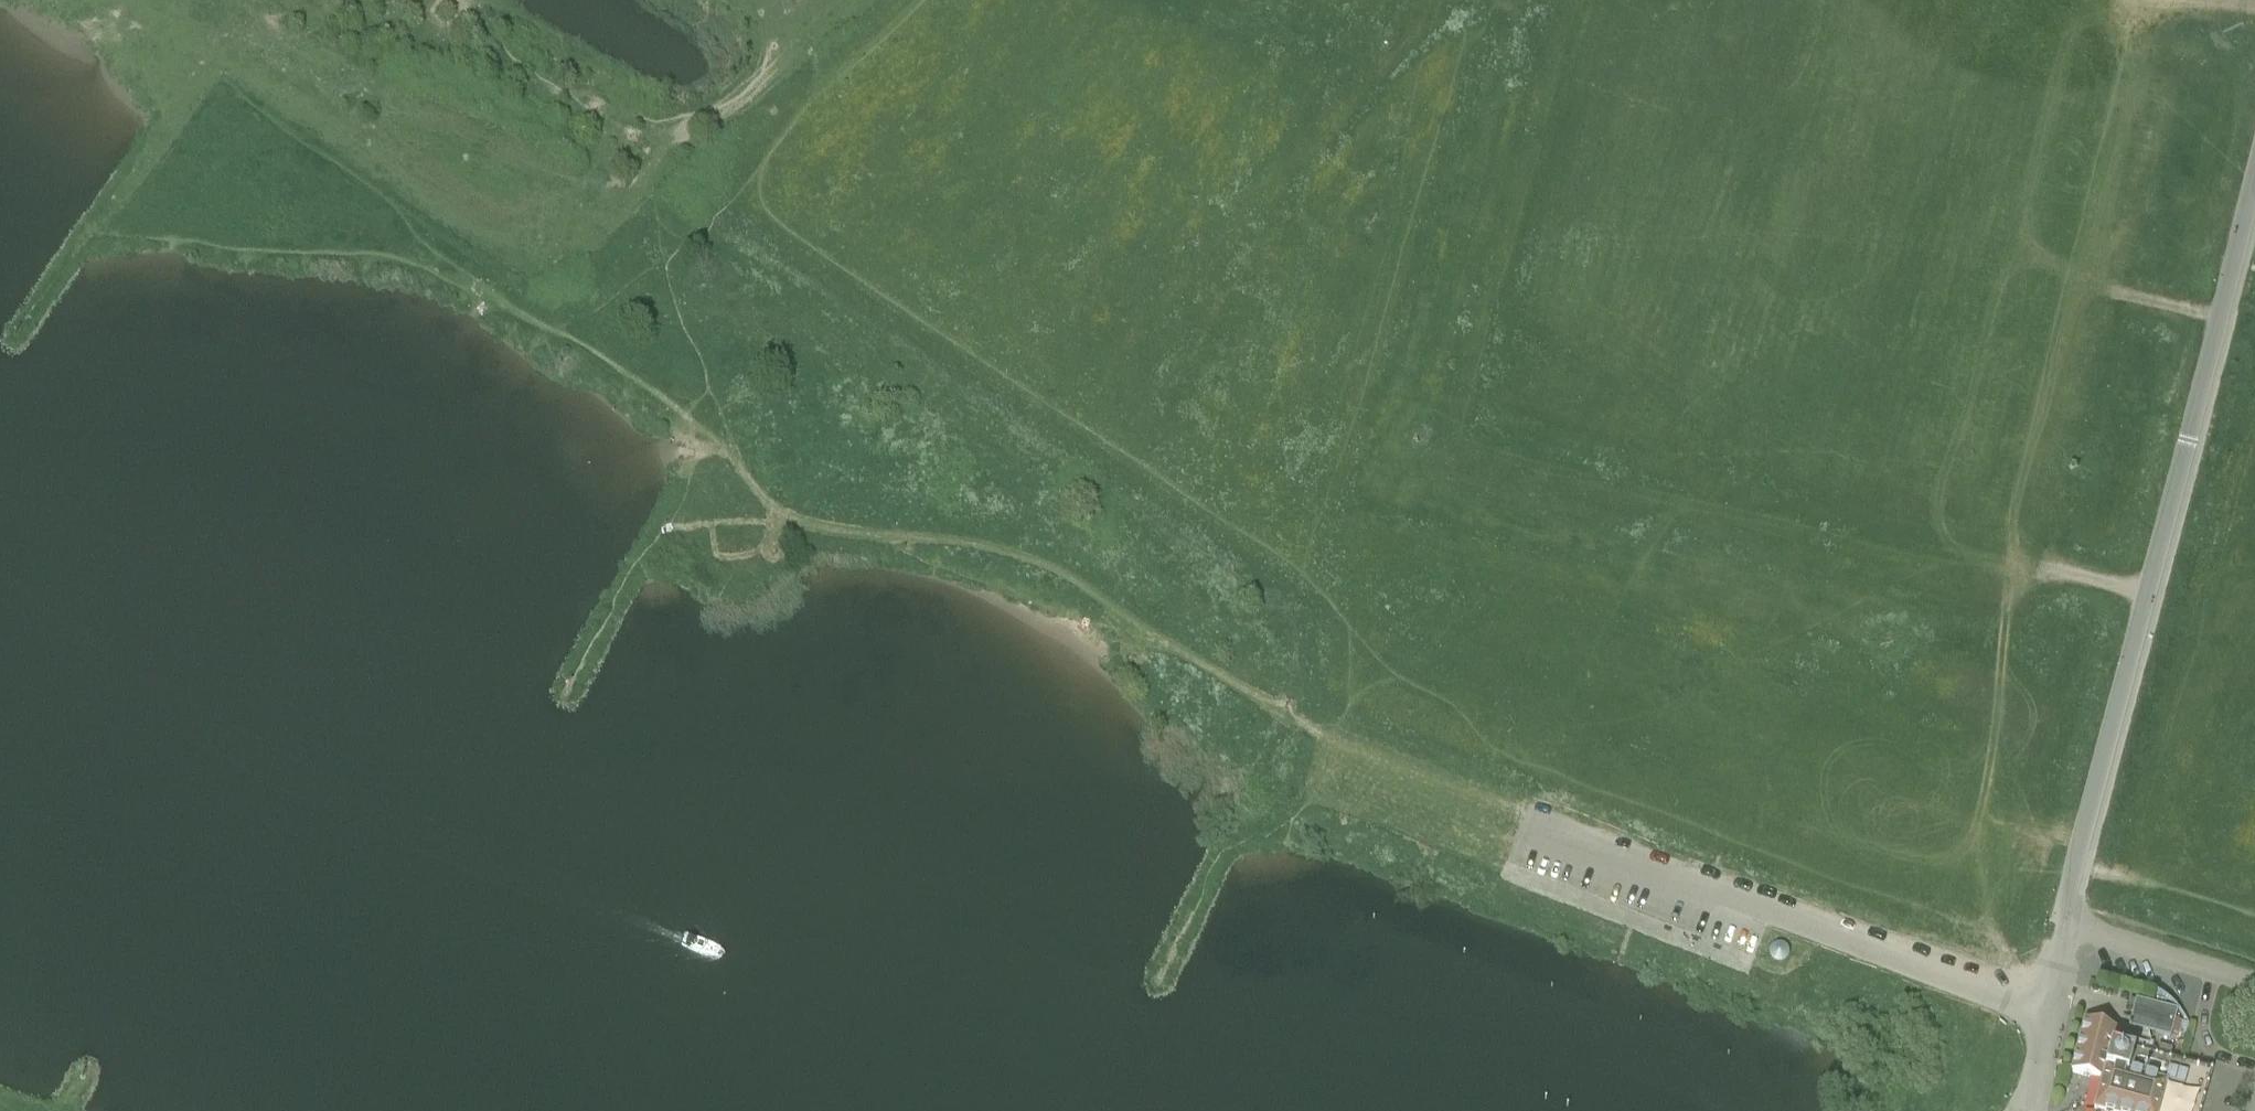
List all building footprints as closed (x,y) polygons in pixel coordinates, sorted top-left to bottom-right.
[(1770,948),(1769,951),(1768,955),(1768,958),(1770,961),(1772,964),(1775,965),(1778,966),(1782,965),(1785,964),(1787,961),(1788,958),(1789,955),(1788,952),(1786,949),(1784,946),(1780,945),(1777,945),(1773,946),(1770,948)] [(2176,1012),(2135,1001),(2128,1028),(2169,1039),(2176,1012)] [(2211,1072),(2113,1045),(2117,1032),(2084,1023),(2070,1073),(2102,1082),(2094,1110),(2200,1110),(2211,1072)]
